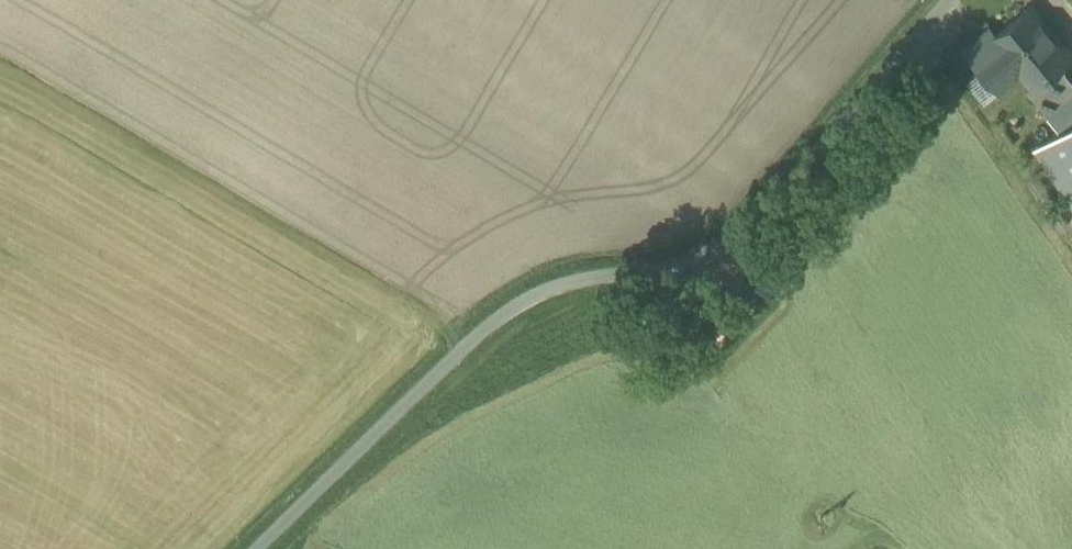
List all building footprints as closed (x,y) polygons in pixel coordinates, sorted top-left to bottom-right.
[(1069,53),(1030,7),(994,36),(989,30),(967,48),(983,68),(992,78),(1012,62),(1019,69),(1031,84),(1031,85),(1048,71),(1069,53)] [(967,81),(983,68),(967,48),(957,36),(940,50),(947,58),(967,81)] [(1012,62),(992,78),(998,87),(1019,69),(1012,62)] [(992,78),(983,68),(967,81),(984,102),(1001,88),(998,87),(992,78)] [(1054,78),(1048,71),(1031,85),(1031,84),(1025,89),(1048,116),(1071,96),(1071,81),(1063,70),(1054,78)] [(1042,121),(1071,158),(1071,96),(1048,116),(1042,121)]
